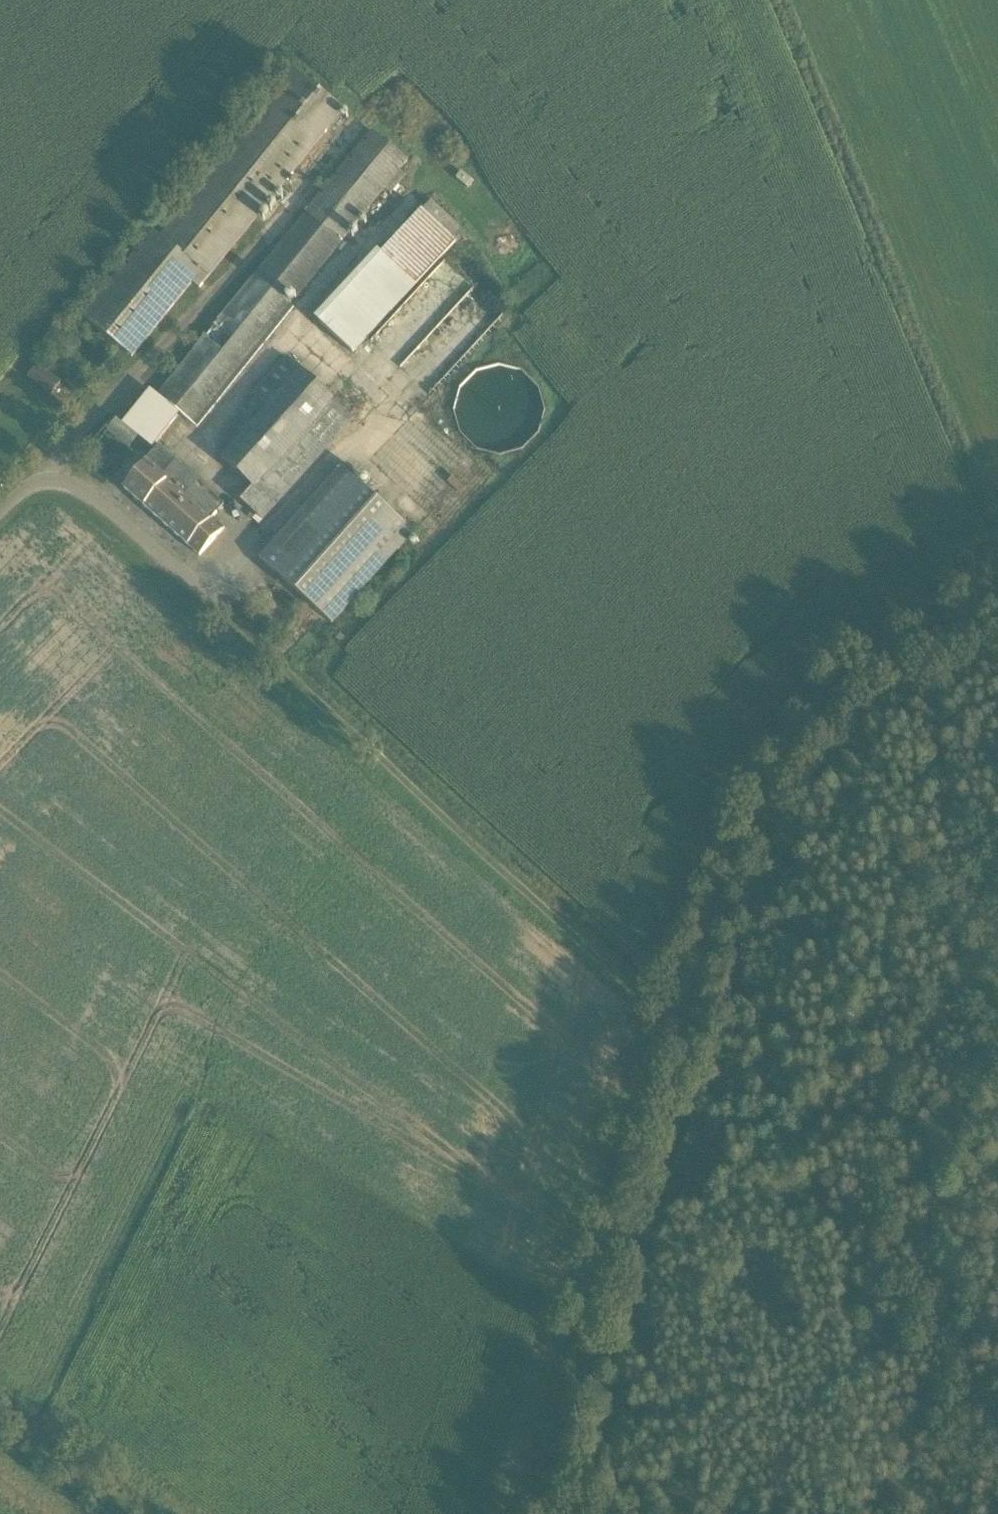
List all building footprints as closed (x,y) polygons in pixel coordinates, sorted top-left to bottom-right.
[(292,77),(162,240),(149,230),(86,309),(132,346),(183,281),(199,293),(340,115),(292,77)] [(166,415),(191,434),(402,161),(369,136),(163,402),(146,389),(114,431),(138,450),(166,415)] [(316,321),(356,359),(463,245),(428,212),(386,257),(381,251),(316,321)] [(248,509),(267,526),(359,418),(289,358),(252,402),(266,414),(229,457),(265,488),(248,509)] [(63,384),(49,372),(46,375),(39,369),(33,375),(55,394),(63,384)] [(158,450),(122,490),(197,559),(225,529),(213,518),(222,508),(158,450)] [(265,561),(344,622),(414,531),(335,470),(265,561)]
